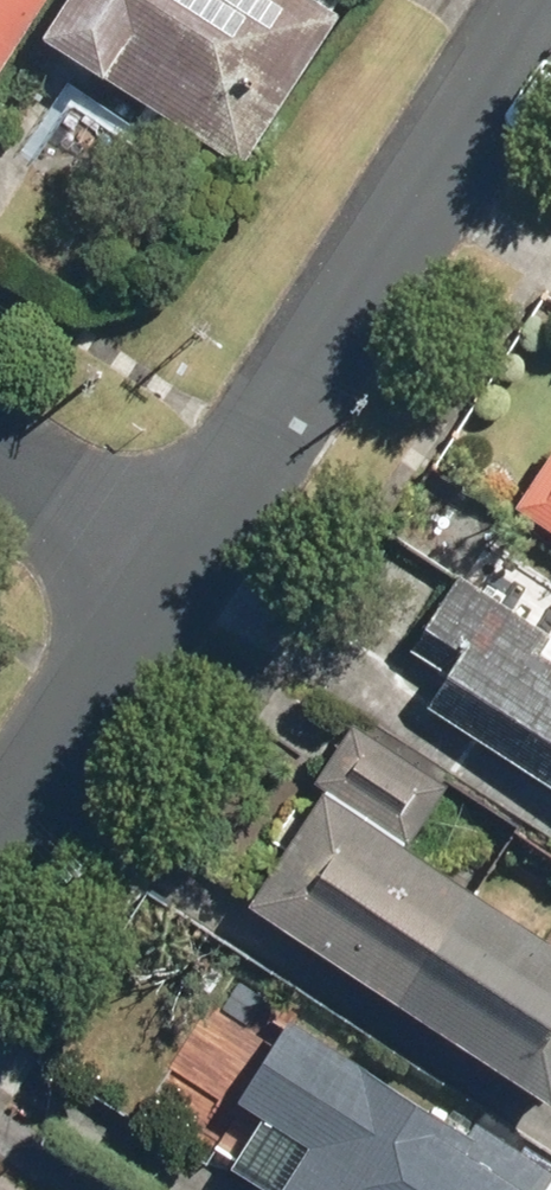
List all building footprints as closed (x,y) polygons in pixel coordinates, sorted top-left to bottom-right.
[(53,0),(0,0),(0,86),(53,0)] [(36,40),(239,169),(335,19),(305,0),(62,0),(36,40)] [(513,503),(550,528),(550,446),(513,503)] [(447,676),(429,705),(550,782),(550,652),(544,648),(550,638),(550,629),(460,570),(408,651),(447,676)] [(411,840),(447,786),(357,727),(321,781),(411,840)] [(324,789),(248,906),(550,1101),(550,935),(324,789)] [(288,1017),(241,1092),(312,1136),(279,1189),(440,1189),(476,1133),(395,1083),(288,1017)]
